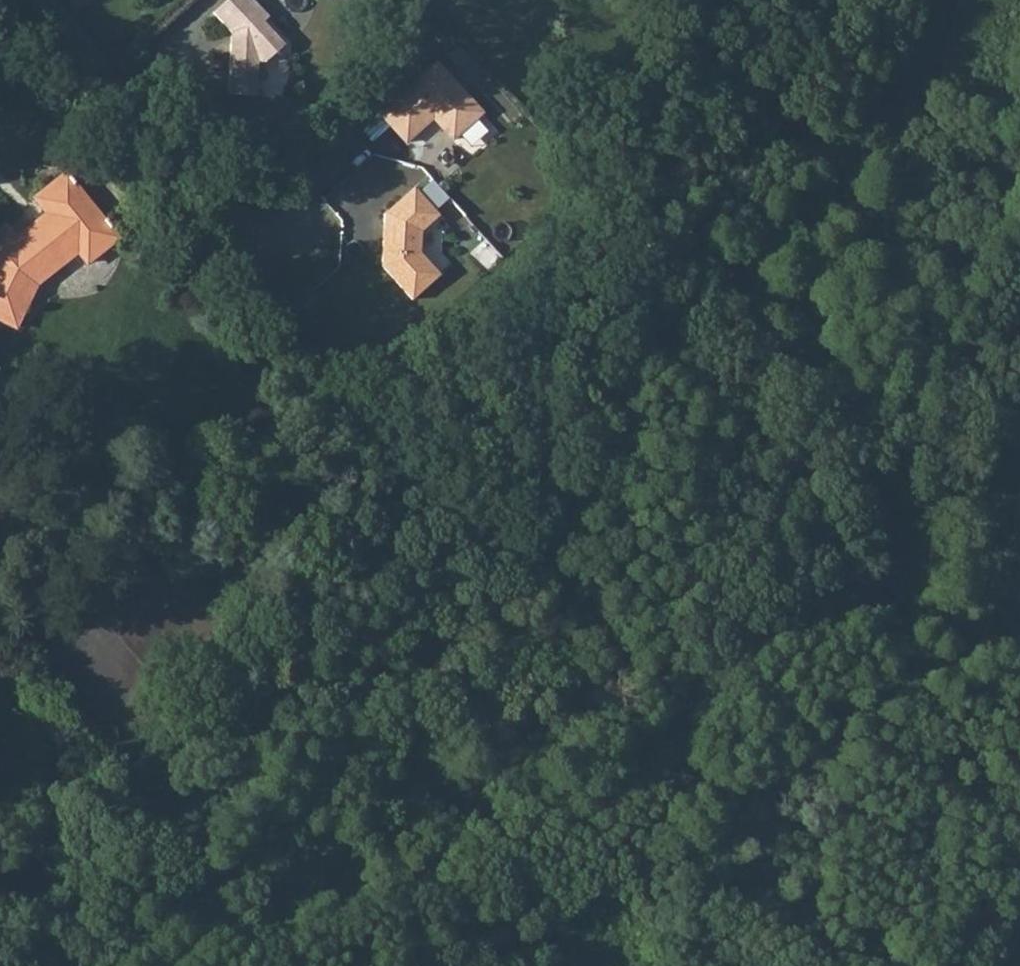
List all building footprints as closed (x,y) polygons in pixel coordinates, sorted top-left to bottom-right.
[(248,97),(254,98),(260,62),(264,63),(284,44),(264,20),(269,17),(255,0),(230,0),(217,12),(234,33),(227,96),(248,97)] [(438,60),(382,111),(409,142),(439,114),(445,120),(441,124),(455,139),(485,112),(438,60)] [(0,276),(0,315),(25,328),(50,280),(78,259),(87,252),(99,266),(129,242),(78,178),(47,201),(59,217),(27,242),(16,229),(0,242),(0,266),(3,270),(0,276)] [(435,221),(411,192),(381,218),(380,227),(384,228),(383,234),(380,237),(377,270),(406,305),(434,281),(446,270),(436,258),(438,239),(445,233),(435,221)]
